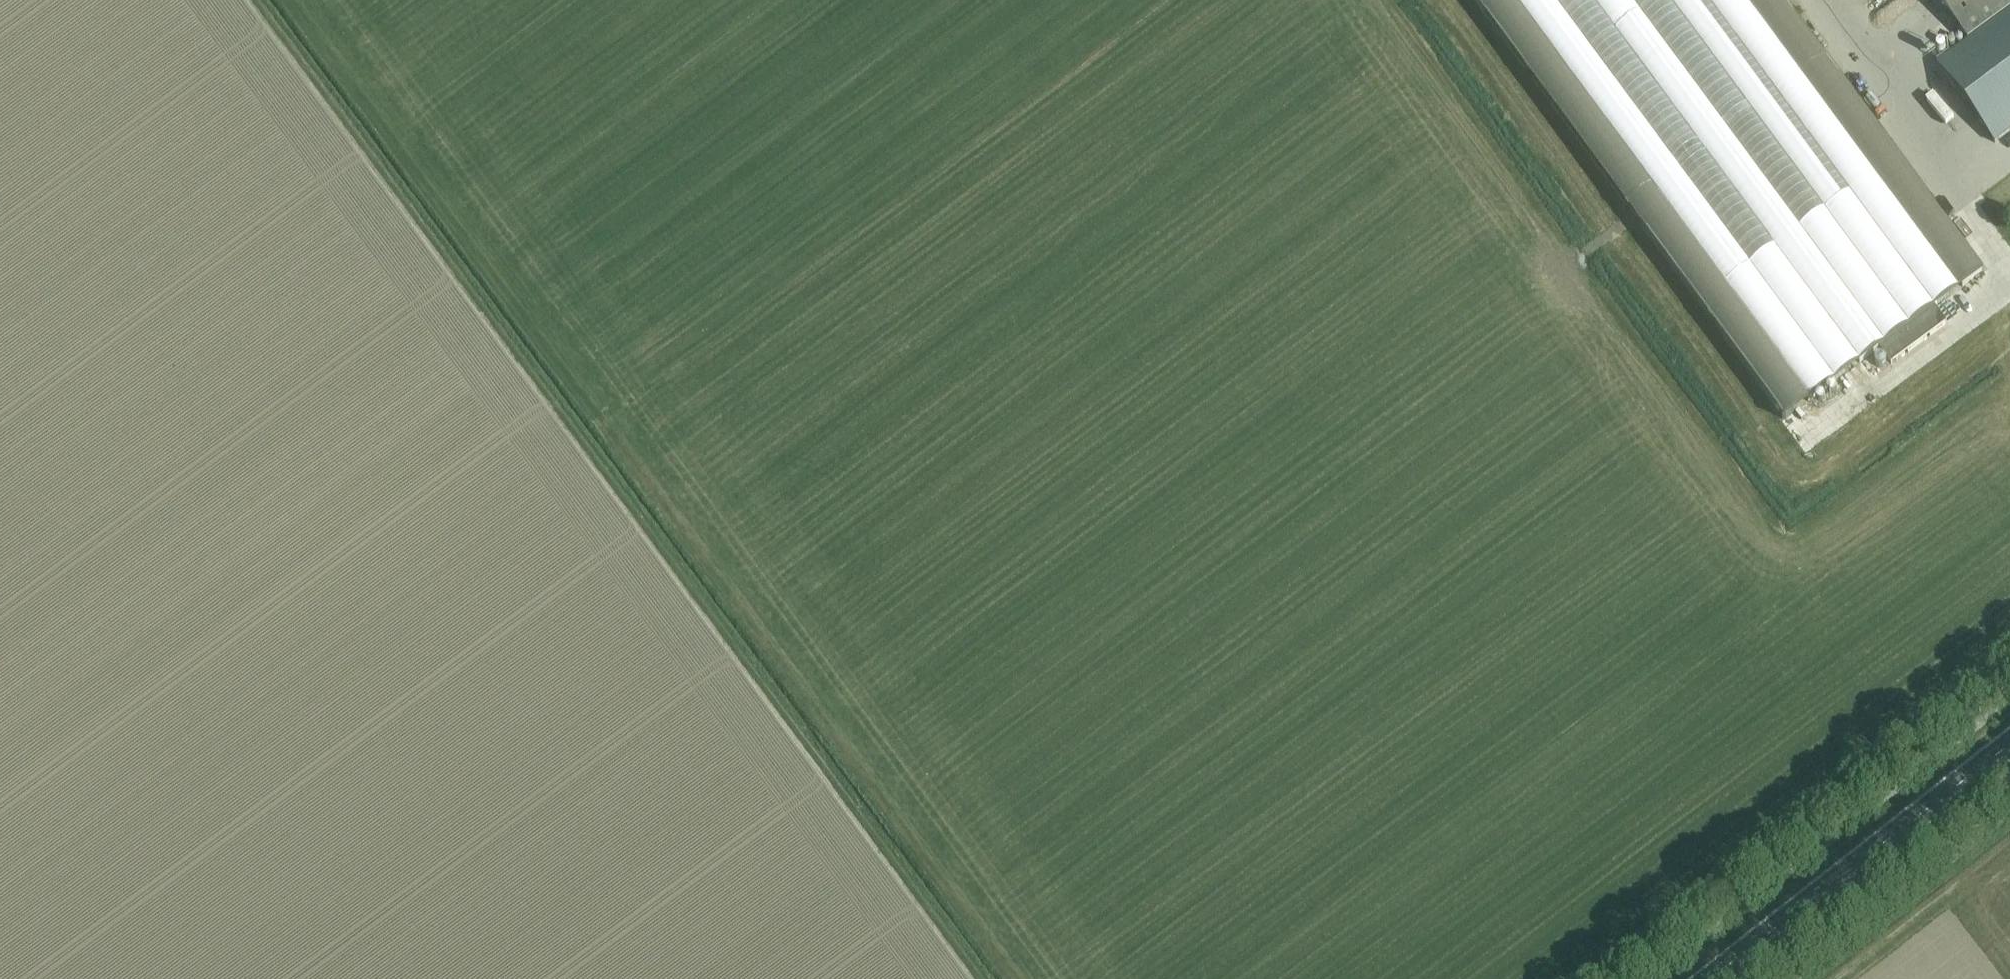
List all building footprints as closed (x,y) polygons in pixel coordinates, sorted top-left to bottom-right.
[(1891,363),(1947,323),(1935,306),(1983,271),(1782,0),(1474,0),(1784,418),(1879,347),(1891,363)] [(1967,39),(2009,8),(2009,0),(1938,0),(1967,39)] [(1935,63),(1994,142),(2009,131),(2009,8),(1967,39),(1935,63)]
